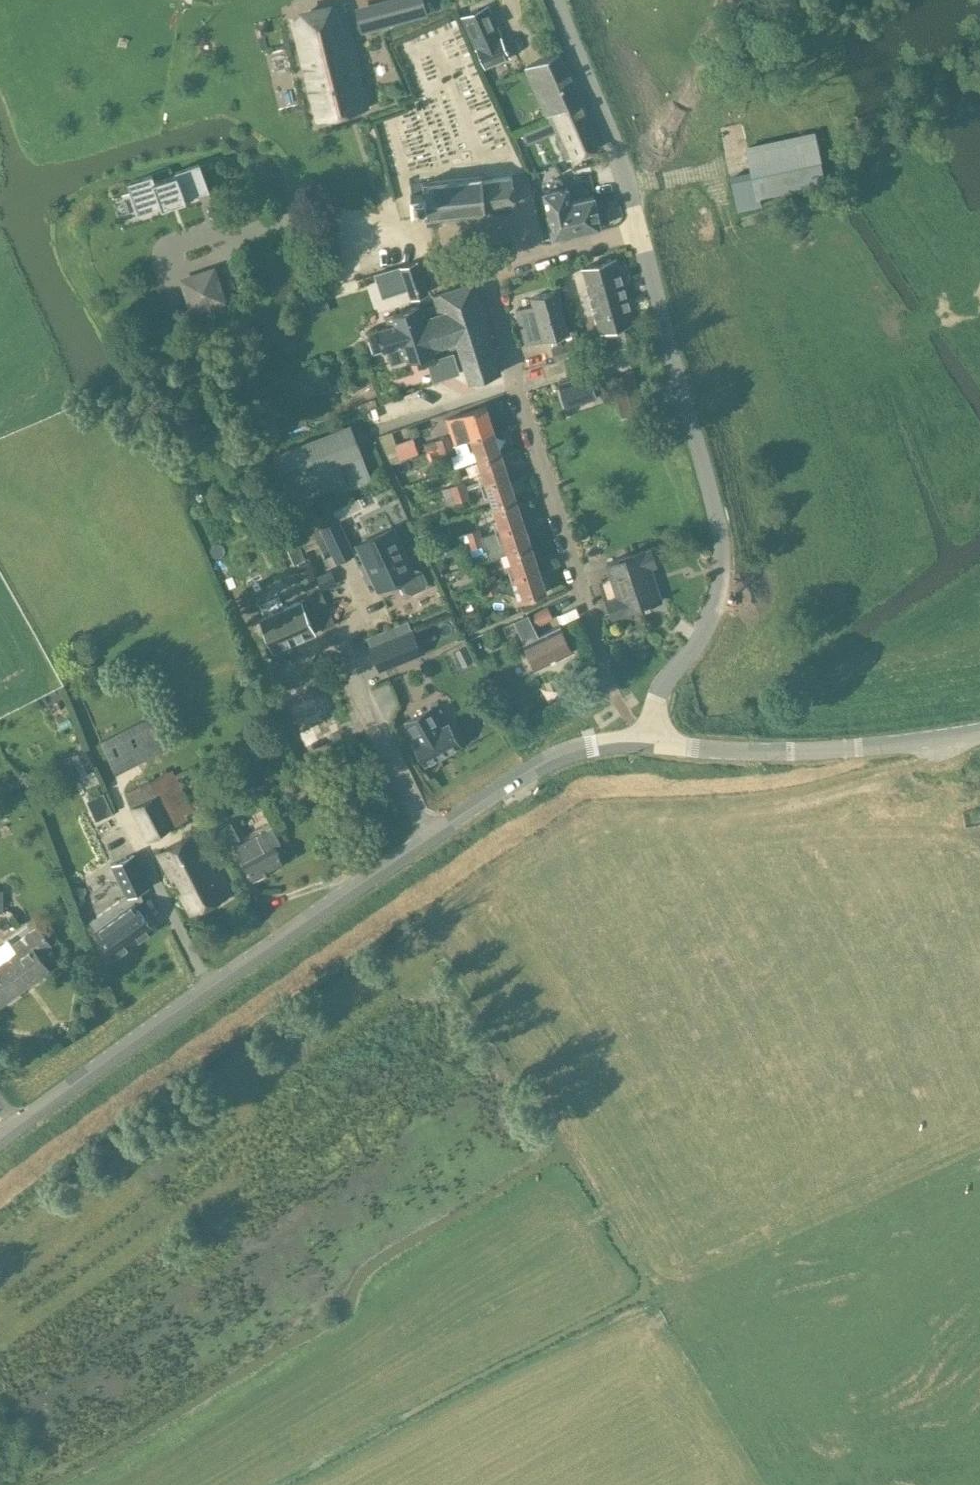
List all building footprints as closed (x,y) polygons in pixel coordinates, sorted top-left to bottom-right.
[(362,1),(366,26),(435,14),(433,0),(365,0),(362,1)] [(462,18),(467,30),(483,66),(507,56),(486,7),(462,18)] [(317,119),(367,106),(343,9),(293,23),(317,119)] [(554,131),(586,117),(577,95),(578,94),(559,52),(525,67),(533,83),(550,121),(554,131)] [(602,152),(586,117),(554,131),(555,132),(567,160),(589,151),(592,156),(602,152)] [(550,121),(536,127),(541,138),(555,132),(554,131),(550,121)] [(754,175),(732,180),(739,209),(760,205),(758,195),(821,182),(811,133),(748,146),(754,175)] [(185,196),(208,189),(199,160),(174,168),(175,172),(173,172),(170,165),(127,180),(138,212),(161,205),(161,207),(186,198),(185,196)] [(482,176),(410,183),(411,193),(410,193),(412,208),(425,206),(427,225),(443,223),(442,214),(486,210),(486,206),(483,180),(482,176)] [(512,177),(483,180),(486,206),(515,203),(512,177)] [(553,237),(601,227),(594,196),(570,201),(567,186),(564,186),(563,181),(558,178),(552,179),(550,184),(551,189),(543,191),(553,237)] [(619,347),(640,341),(616,258),(583,267),(601,330),(614,327),(619,347)] [(412,297),(429,291),(418,261),(401,267),(412,297)] [(193,305),(220,296),(211,269),(184,278),(193,305)] [(436,304),(421,308),(434,348),(457,340),(470,381),(501,371),(472,281),(433,294),(436,304)] [(308,292),(310,300),(326,296),(324,288),(308,292)] [(526,343),(569,331),(558,290),(532,297),(534,305),(516,310),(526,343)] [(434,348),(421,308),(420,304),(393,313),(395,318),(390,320),(391,324),(368,332),(374,352),(388,347),(392,361),(408,356),(408,359),(435,350),(434,348)] [(555,359),(578,352),(575,340),(552,347),(555,359)] [(567,407),(597,397),(588,365),(587,365),(583,354),(566,359),(572,379),(560,382),(567,407)] [(617,397),(639,391),(634,371),(611,378),(617,397)] [(645,410),(639,391),(617,397),(622,417),(645,410)] [(455,442),(467,438),(494,429),(486,405),(448,418),(455,442)] [(292,499),(293,498),(295,504),(329,491),(332,499),(370,484),(357,452),(359,451),(348,423),(272,453),(283,480),(285,480),(292,499)] [(494,429),(467,438),(470,449),(475,448),(479,460),(502,452),(494,429)] [(449,435),(436,439),(439,448),(452,444),(449,435)] [(413,438),(395,444),(400,459),(418,453),(413,438)] [(436,439),(424,444),(427,452),(439,448),(436,439)] [(452,444),(439,448),(441,456),(455,451),(452,444)] [(502,452),(479,460),(483,472),(478,473),(482,484),(509,475),(502,452)] [(509,475),(482,484),(486,496),(490,495),(494,506),(517,499),(509,475)] [(445,496),(467,489),(465,481),(442,488),(445,496)] [(470,498),(467,489),(445,496),(447,505),(456,502),(470,498)] [(493,519),(497,530),(524,522),(517,499),(494,506),(498,518),(493,519)] [(338,561),(354,553),(337,518),(321,526),(338,561)] [(497,530),(482,535),(485,544),(489,559),(509,552),(532,545),(524,522),(497,530)] [(413,570),(393,527),(358,544),(367,565),(369,564),(373,573),(371,573),(379,589),(398,580),(399,581),(402,580),(406,590),(412,592),(425,586),(427,581),(422,570),(417,568),(413,570)] [(460,542),(482,535),(480,528),(458,535),(460,542)] [(282,534),(294,564),(305,559),(293,530),(282,534)] [(485,544),(482,535),(460,542),(461,543),(469,540),(472,549),(485,544)] [(508,566),(512,577),(539,568),(532,545),(509,552),(513,564),(508,566)] [(445,548),(433,551),(436,557),(446,553),(445,548)] [(650,567),(645,550),(602,564),(602,565),(605,565),(609,578),(601,581),(612,615),(605,617),(605,618),(646,605),(646,607),(652,605),(651,603),(661,600),(661,599),(659,600),(648,568),(650,567)] [(323,628),(336,624),(311,560),(297,565),(306,588),(308,587),(311,596),(310,596),(323,628)] [(539,568),(512,577),(520,600),(547,591),(539,568)] [(481,578),(483,586),(497,582),(495,574),(481,578)] [(266,592),(262,581),(247,587),(251,598),(266,592)] [(497,582),(483,586),(486,594),(499,590),(497,582)] [(280,597),(259,606),(263,617),(262,617),(276,650),(315,633),(307,614),(311,612),(305,598),(285,607),(280,597)] [(547,606),(529,615),(528,614),(514,621),(536,668),(572,651),(560,625),(538,635),(534,627),(553,618),(547,606)] [(482,627),(500,619),(497,612),(486,617),(485,615),(478,619),(482,627)] [(422,653),(409,620),(368,636),(380,670),(422,653)] [(644,634),(641,627),(633,630),(636,637),(644,634)] [(463,666),(471,662),(464,648),(456,652),(463,666)] [(479,661),(485,672),(497,666),(492,655),(479,661)] [(305,677),(279,688),(297,728),(310,722),(316,736),(338,726),(333,715),(323,719),(305,677)] [(424,764),(459,744),(447,724),(440,728),(429,708),(405,722),(416,741),(412,743),(424,764)] [(100,742),(117,773),(172,745),(156,714),(100,742)] [(94,768),(86,750),(73,756),(82,774),(94,768)] [(149,837),(196,813),(173,769),(126,793),(149,837)] [(104,792),(87,800),(96,820),(113,812),(104,792)] [(250,836),(240,816),(214,830),(224,850),(250,836)] [(257,836),(236,847),(239,853),(254,880),(283,863),(274,846),(281,843),(272,827),(257,836)] [(191,915),(227,896),(195,834),(158,853),(173,881),(177,878),(185,892),(180,894),(191,915)] [(134,854),(113,864),(128,896),(139,891),(149,886),(134,854)] [(219,869),(229,864),(224,855),(214,860),(219,869)] [(128,896),(92,921),(116,955),(153,929),(135,903),(142,898),(139,891),(128,896)] [(52,946),(44,934),(39,927),(25,936),(30,943),(0,964),(0,1003),(1,1004),(50,970),(40,955),(52,946)] [(52,928),(44,934),(52,946),(54,948),(62,942),(52,928)]
